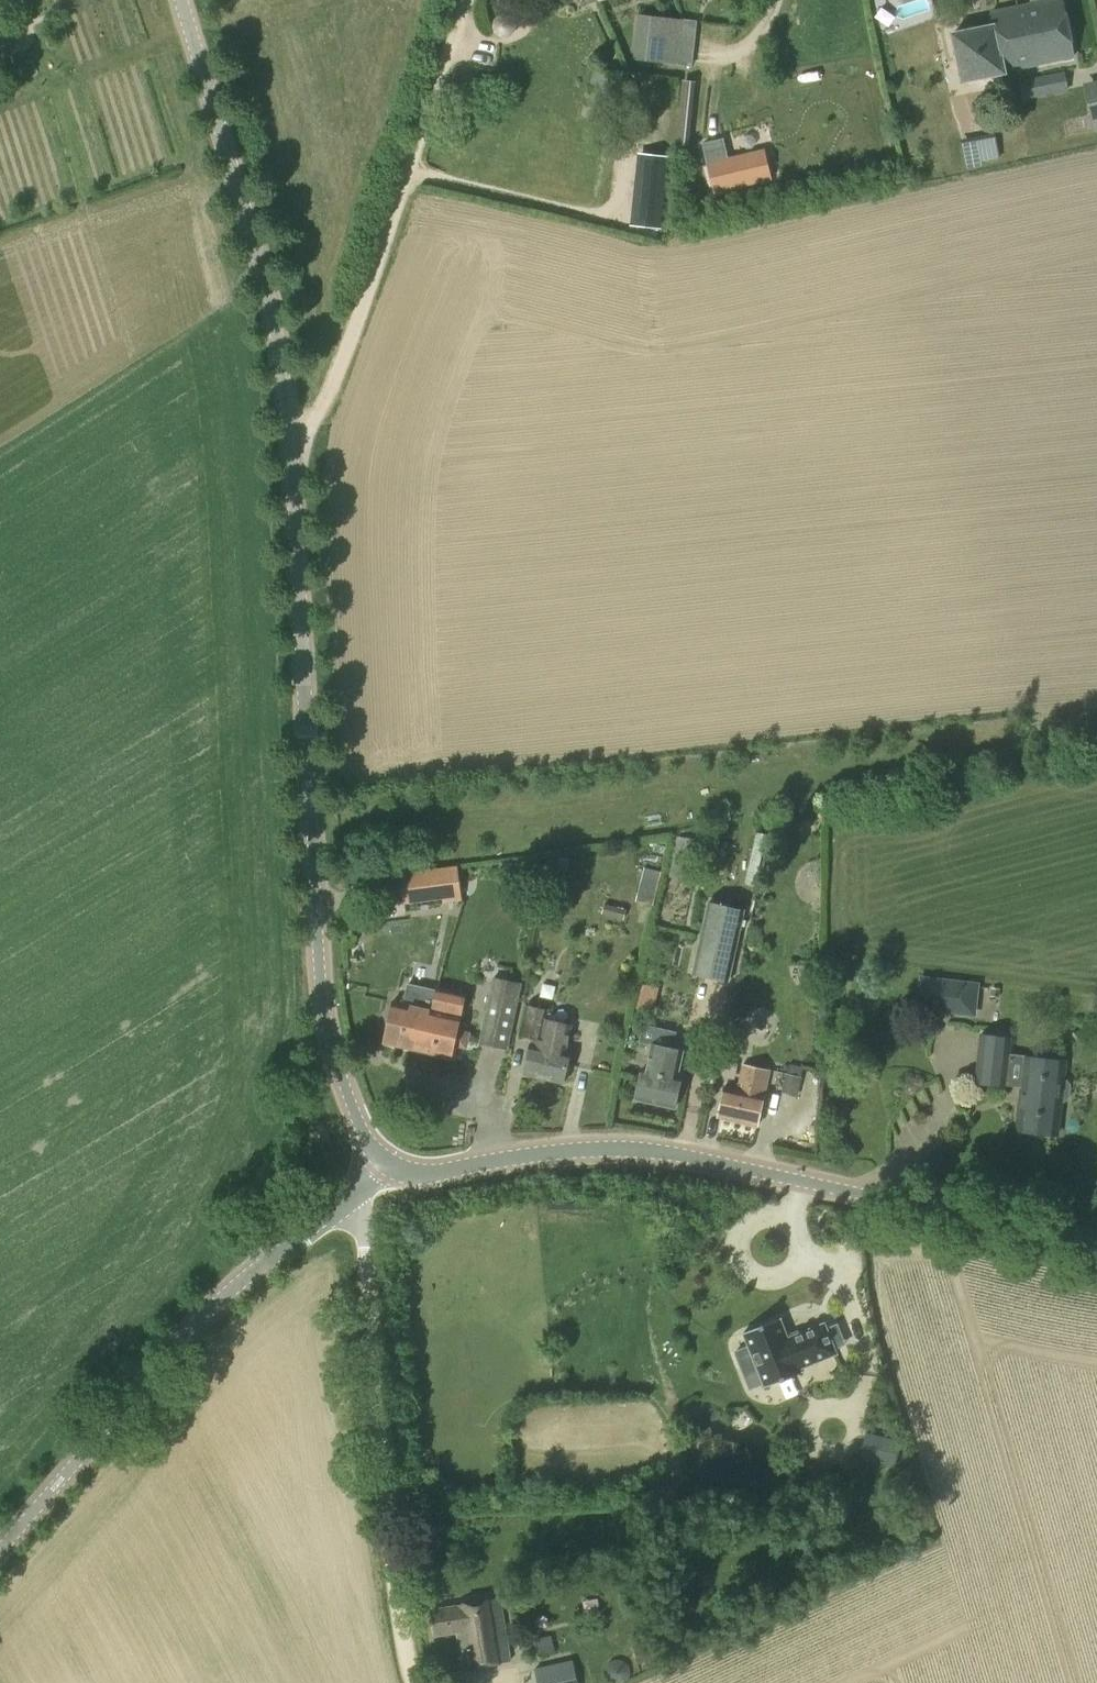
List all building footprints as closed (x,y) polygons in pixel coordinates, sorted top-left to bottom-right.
[(1019,67),(1076,54),(1064,0),(1044,0),(1019,6),(1025,32),(1012,35),(1019,67)] [(963,79),(1019,67),(1012,35),(1025,32),(1019,6),(994,11),(997,24),(951,34),(963,79)] [(502,38),(505,38),(507,37),(509,37),(511,36),(513,34),(514,33),(516,30),(516,28),(516,26),(516,23),(515,20),(514,18),(513,17),(511,15),(509,14),(506,13),(504,13),(502,13),(500,14),(497,16),(496,16),(495,17),(494,19),(492,23),(492,26),(492,29),(493,31),(494,33),(496,35),(498,36),(500,37),(502,38)] [(681,64),(685,19),(637,15),(633,60),(681,64)] [(9,55),(1,29),(0,29),(0,58),(9,55)] [(1023,100),(1068,91),(1064,72),(1019,81),(1023,100)] [(691,145),(696,81),(682,80),(676,143),(691,145)] [(1096,131),(1096,81),(1083,84),(1093,132),(1096,131)] [(667,141),(640,139),(635,209),(661,211),(667,141)] [(722,145),(703,149),(712,196),(764,186),(759,160),(727,166),(722,145)] [(687,868),(692,838),(676,835),(671,865),(687,868)] [(560,899),(570,859),(558,856),(548,896),(560,899)] [(462,900),(457,865),(399,873),(404,904),(442,899),(442,902),(462,900)] [(653,905),(662,871),(644,867),(635,900),(653,905)] [(729,981),(745,910),(707,902),(691,973),(729,981)] [(624,919),(626,909),(604,904),(602,914),(624,919)] [(507,1045),(522,981),(495,975),(481,1039),(507,1045)] [(919,976),(915,1010),(976,1017),(980,982),(919,976)] [(430,1003),(434,983),(408,978),(404,998),(430,1003)] [(439,984),(433,1011),(424,1050),(452,1056),(454,1046),(468,1049),(472,1032),(458,1029),(467,990),(439,984)] [(541,1043),(567,1049),(572,1023),(546,1017),(549,1006),(528,1001),(521,1032),(542,1037),(541,1043)] [(424,1050),(433,1011),(394,1002),(385,1041),(424,1050)] [(741,1047),(744,1029),(730,1026),(727,1044),(741,1047)] [(1062,1076),(1064,1059),(1025,1055),(1010,1053),(1012,1037),(980,1034),(974,1082),(1022,1087),(1017,1127),(1057,1132),(1060,1102),(1066,1102),(1069,1099),(1071,1095),(1071,1090),(1071,1083),(1068,1080),(1063,1078),(1063,1076),(1062,1076)] [(572,1050),(567,1049),(541,1043),(532,1041),(526,1070),(565,1079),(572,1050)] [(675,1076),(680,1050),(657,1046),(651,1071),(643,1070),(637,1099),(674,1107),(680,1077),(675,1076)] [(759,1120),(770,1067),(745,1061),(740,1085),(741,1086),(740,1092),(725,1089),(721,1112),(759,1120)] [(798,1090),(804,1075),(791,1071),(786,1085),(798,1090)] [(838,1354),(825,1321),(788,1335),(781,1317),(743,1333),(748,1346),(735,1351),(742,1370),(755,1365),(764,1386),(802,1371),(801,1368),(838,1354)] [(902,1441),(866,1432),(859,1458),(895,1467),(902,1441)] [(511,1658),(501,1594),(431,1605),(436,1635),(458,1632),(463,1665),(511,1658)] [(557,1637),(557,1633),(529,1640),(533,1658),(564,1651),(561,1637),(557,1637)] [(573,1660),(535,1668),(538,1682),(578,1682),(573,1660)]
